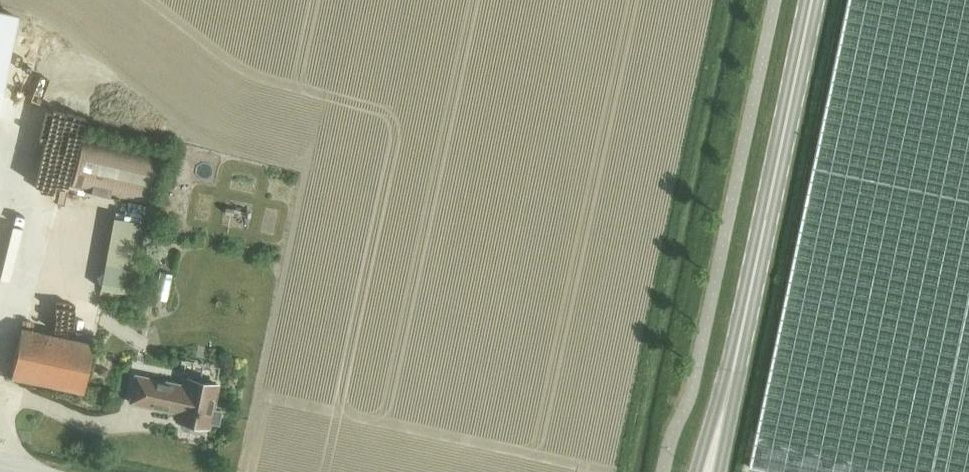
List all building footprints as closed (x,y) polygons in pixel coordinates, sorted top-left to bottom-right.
[(751,468),(769,471),(968,471),(968,0),(851,0),(751,468)] [(18,12),(0,8),(0,97),(18,12)] [(84,138),(72,188),(91,192),(91,194),(109,199),(109,197),(149,206),(161,157),(84,138)] [(100,295),(129,300),(130,295),(135,296),(148,225),(113,218),(100,295)] [(47,385),(79,392),(84,394),(95,343),(22,327),(11,377),(47,385)] [(136,376),(131,402),(171,411),(171,408),(179,410),(177,420),(209,427),(210,422),(218,424),(221,411),(213,410),(218,386),(186,379),(184,389),(176,388),(176,385),(136,376)]
